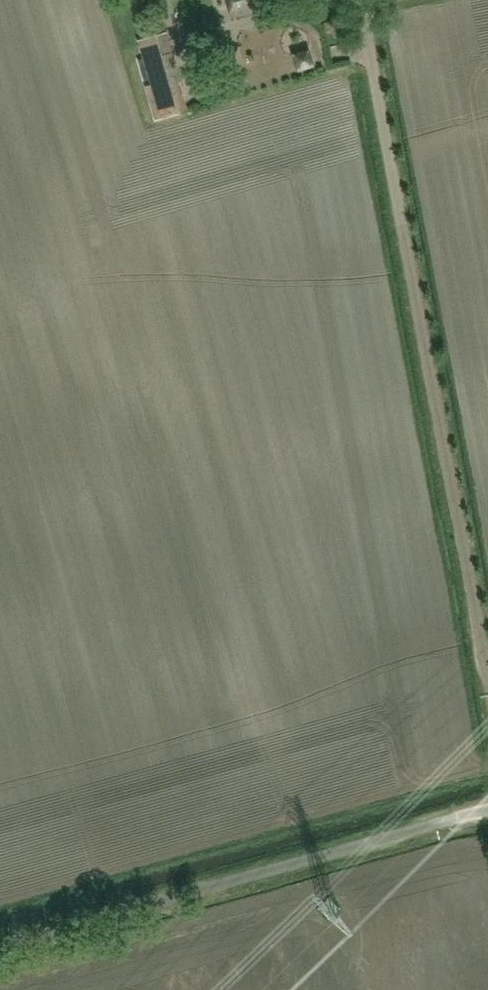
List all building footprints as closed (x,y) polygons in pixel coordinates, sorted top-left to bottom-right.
[(145,4),(149,16),(167,10),(163,0),(160,0),(145,4)] [(269,9),(267,0),(226,0),(231,18),(269,9)] [(137,40),(150,85),(145,87),(154,120),(187,111),(178,80),(180,79),(167,32),(137,40)] [(311,62),(308,51),(298,55),(301,65),(311,62)]
